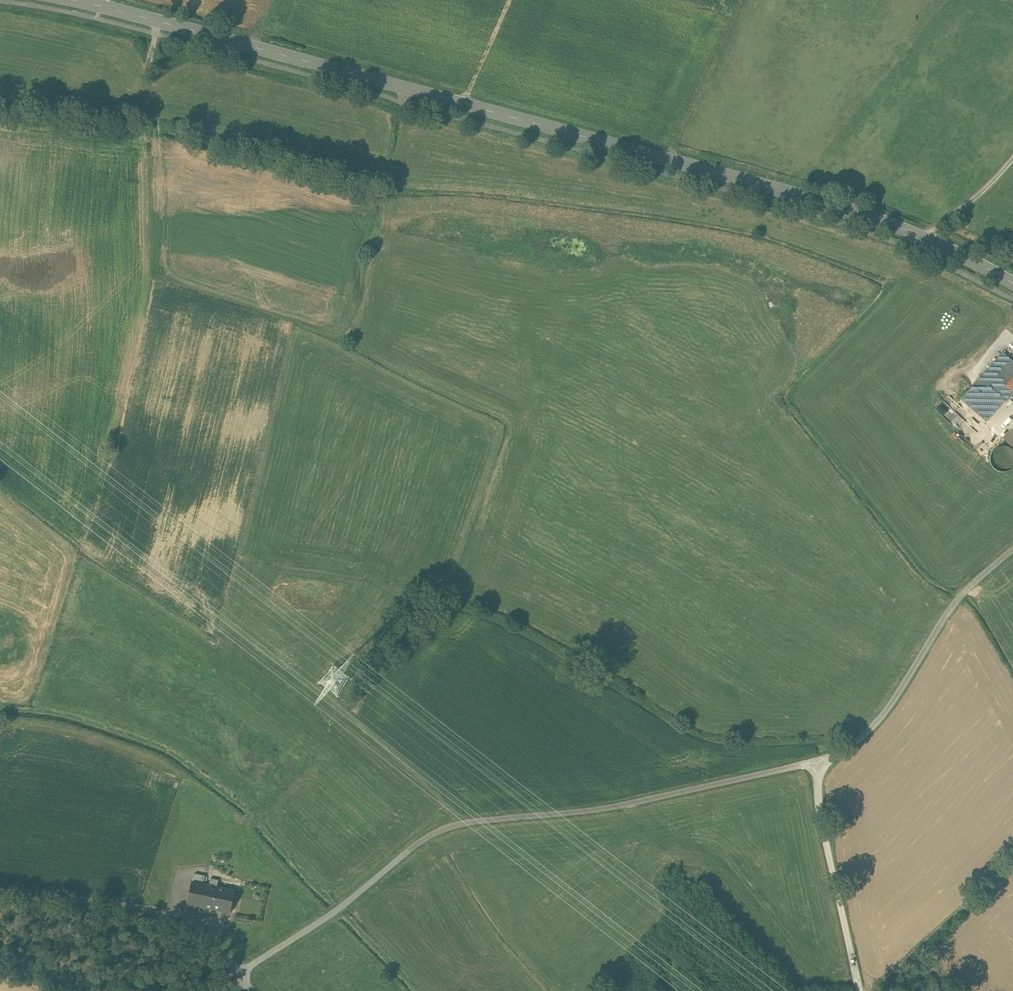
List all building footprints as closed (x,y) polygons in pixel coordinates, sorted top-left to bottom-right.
[(1001,351),(960,396),(987,421),(1012,392),(1012,362),(1001,351)] [(1002,438),(1012,448),(1012,426),(1002,438)] [(1000,472),(1005,472),(1009,470),(1012,467),(1012,451),(1011,449),(1006,447),(1001,446),(996,448),(992,451),(990,456),(990,461),(992,466),(995,470),(1000,472)] [(194,873),(193,879),(204,881),(205,876),(194,873)] [(210,878),(209,885),(217,887),(218,880),(210,878)] [(204,907),(209,885),(192,882),(187,903),(204,907)] [(217,887),(209,885),(204,907),(230,912),(234,891),(217,887)]
